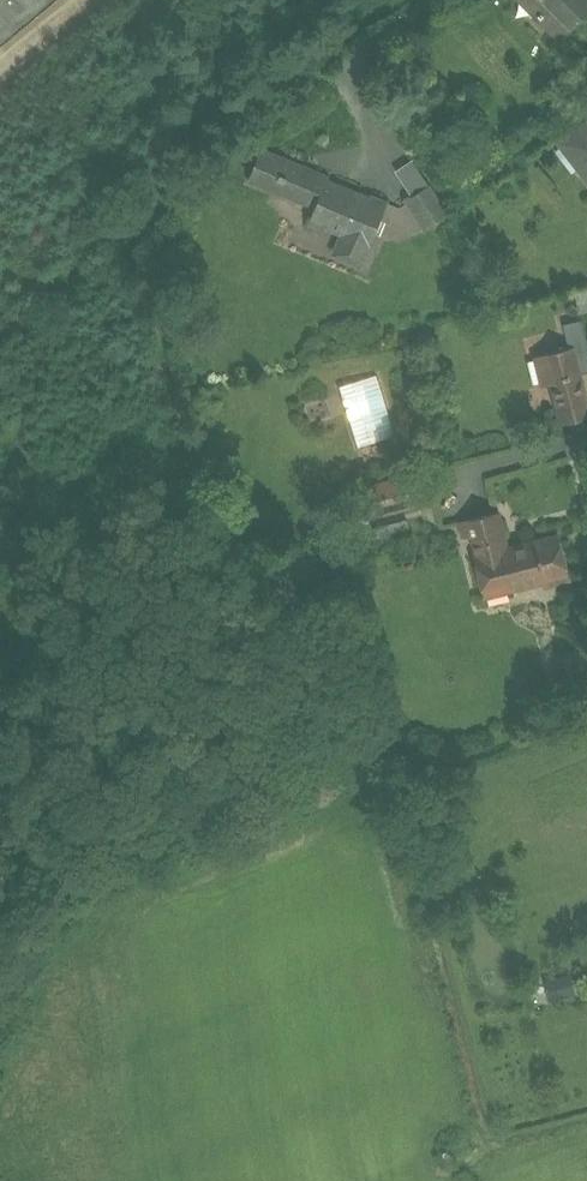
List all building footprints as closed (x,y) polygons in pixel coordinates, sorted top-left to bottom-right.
[(52,0),(0,0),(0,43),(52,0)] [(553,45),(586,13),(586,0),(512,0),(553,45)] [(553,138),(586,183),(586,113),(553,138)] [(242,183),(309,209),(322,174),(255,148),(242,183)] [(446,213),(407,159),(389,172),(406,195),(397,201),(403,208),(420,232),(446,213)] [(383,207),(386,199),(322,174),(309,209),(302,226),(319,233),(322,227),(331,230),(333,224),(341,227),(329,256),(359,268),(372,235),(383,207)] [(383,207),(372,235),(400,246),(420,232),(403,208),(397,212),(383,207)] [(573,289),(586,285),(586,269),(569,273),(573,289)] [(573,289),(579,311),(586,309),(586,285),(573,289)] [(578,373),(586,371),(586,358),(577,319),(560,323),(566,345),(571,344),(578,373)] [(586,416),(586,406),(578,373),(571,344),(566,345),(528,355),(537,389),(547,386),(557,424),(586,416)] [(340,382),(351,444),(391,437),(379,375),(340,382)] [(400,474),(366,483),(376,520),(410,510),(400,474)] [(497,510),(451,521),(456,540),(465,538),(480,597),(539,582),(541,592),(570,585),(556,531),(505,544),(497,510)] [(545,998),(573,991),(568,969),(540,975),(545,998)]
